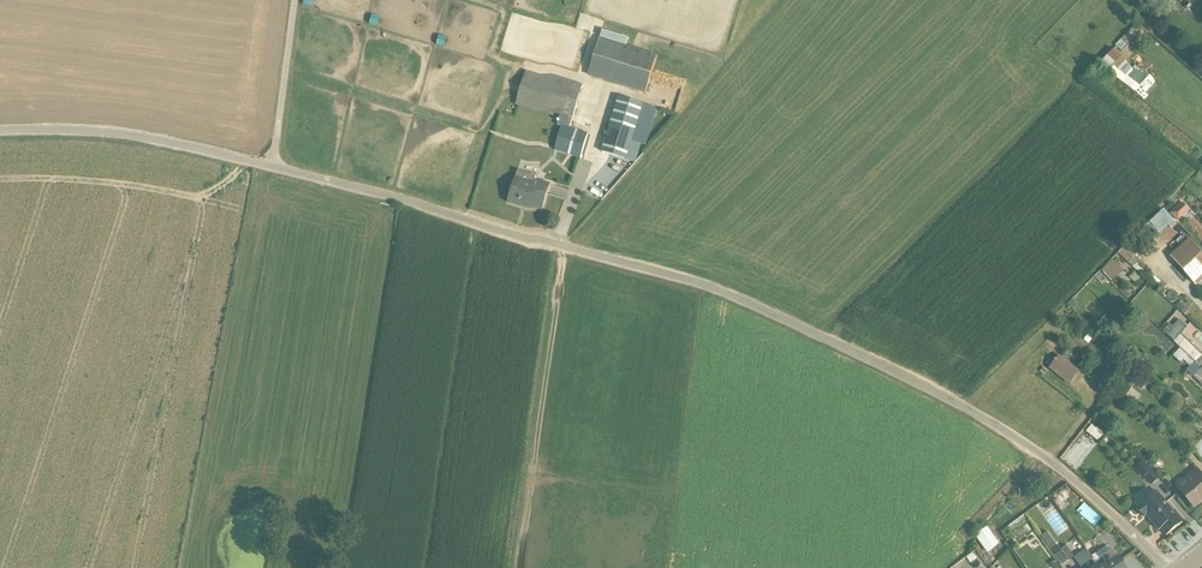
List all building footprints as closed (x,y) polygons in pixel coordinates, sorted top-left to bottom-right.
[(589,81),(646,98),(658,61),(600,43),(589,81)] [(1113,56),(1101,72),(1113,80),(1125,65),(1113,56)] [(581,163),(589,137),(571,132),(584,90),(525,73),(515,107),(560,120),(558,129),(561,131),(562,131),(555,155),(581,163)] [(1133,85),(1120,75),(1114,83),(1127,92),(1133,85)] [(652,112),(619,102),(603,158),(637,167),(652,112)] [(518,171),(507,203),(543,215),(551,189),(536,183),(537,177),(518,171)] [(1170,218),(1177,225),(1189,214),(1183,207),(1170,218)] [(1163,214),(1145,232),(1154,242),(1159,238),(1169,229),(1172,232),(1176,229),(1173,226),(1174,225),(1163,214)] [(1132,243),(1119,258),(1142,279),(1146,275),(1134,263),(1143,253),(1132,243)] [(1190,244),(1171,261),(1196,289),(1201,284),(1201,257),(1190,244)] [(1113,264),(1102,273),(1112,284),(1123,274),(1113,264)] [(1201,371),(1201,358),(1181,338),(1187,331),(1179,324),(1173,330),(1170,328),(1163,334),(1174,345),(1174,346),(1196,367),(1201,372),(1201,371)] [(1173,360),(1181,367),(1184,364),(1191,371),(1183,380),(1188,385),(1193,381),(1201,390),(1201,374),(1201,372),(1180,353),(1173,360)] [(1059,357),(1048,371),(1069,388),(1080,375),(1059,357)] [(1113,409),(1121,398),(1109,390),(1101,400),(1113,409)] [(1098,444),(1104,437),(1093,428),(1087,434),(1098,444)] [(1134,473),(1144,484),(1153,475),(1143,465),(1134,473)] [(1175,490),(1194,513),(1201,507),(1201,479),(1197,472),(1175,490)] [(1167,540),(1183,527),(1158,496),(1137,513),(1144,521),(1147,519),(1159,534),(1161,533),(1167,540)] [(1058,538),(1070,531),(1058,509),(1046,516),(1058,538)] [(1038,510),(1029,517),(1036,525),(1045,518),(1038,510)] [(975,539),(987,557),(1000,548),(988,531),(975,539)] [(1074,560),(1066,550),(1060,554),(1056,548),(1050,553),(1060,567),(1063,567),(1074,560)] [(1093,561),(1092,561),(1097,567),(1122,567),(1113,555),(1112,556),(1107,550),(1093,561)] [(1074,562),(1079,567),(1097,567),(1086,553),(1074,562)]
